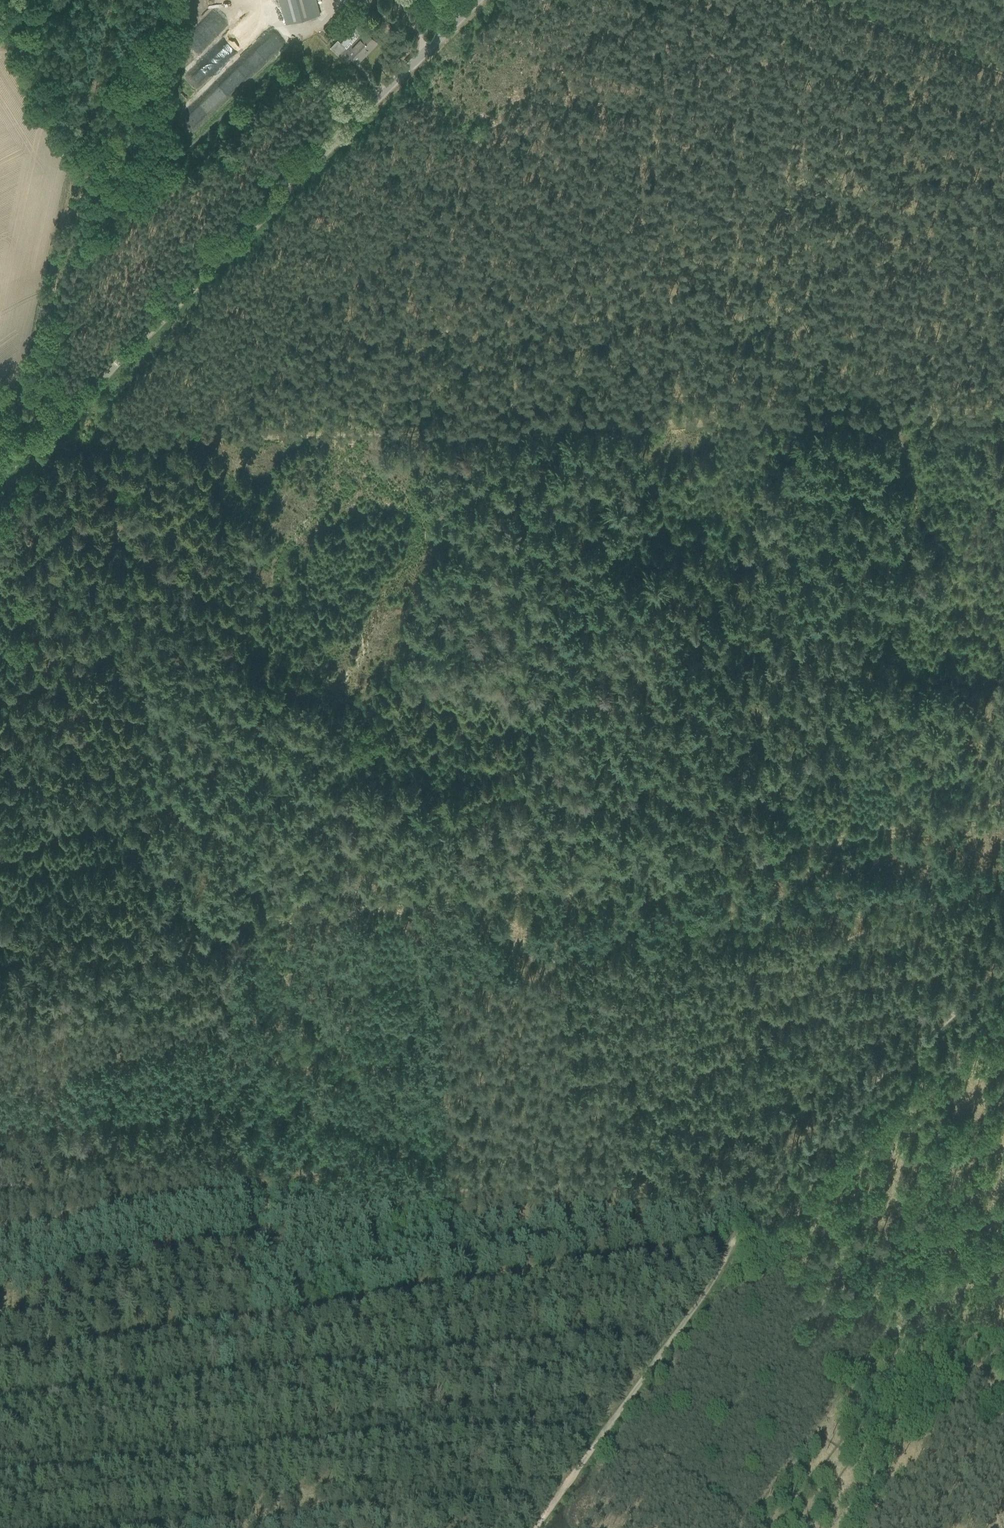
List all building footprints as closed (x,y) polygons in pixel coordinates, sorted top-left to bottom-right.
[(286,24),(320,14),(317,0),(279,0),(286,24)] [(330,47),(340,56),(347,63),(352,58),(356,61),(367,49),(369,51),(377,42),(365,30),(358,37),(345,50),(336,41),(330,47)] [(265,41),(271,51),(286,42),(280,32),(265,41)] [(196,130),(212,115),(197,98),(181,114),(196,130)]
